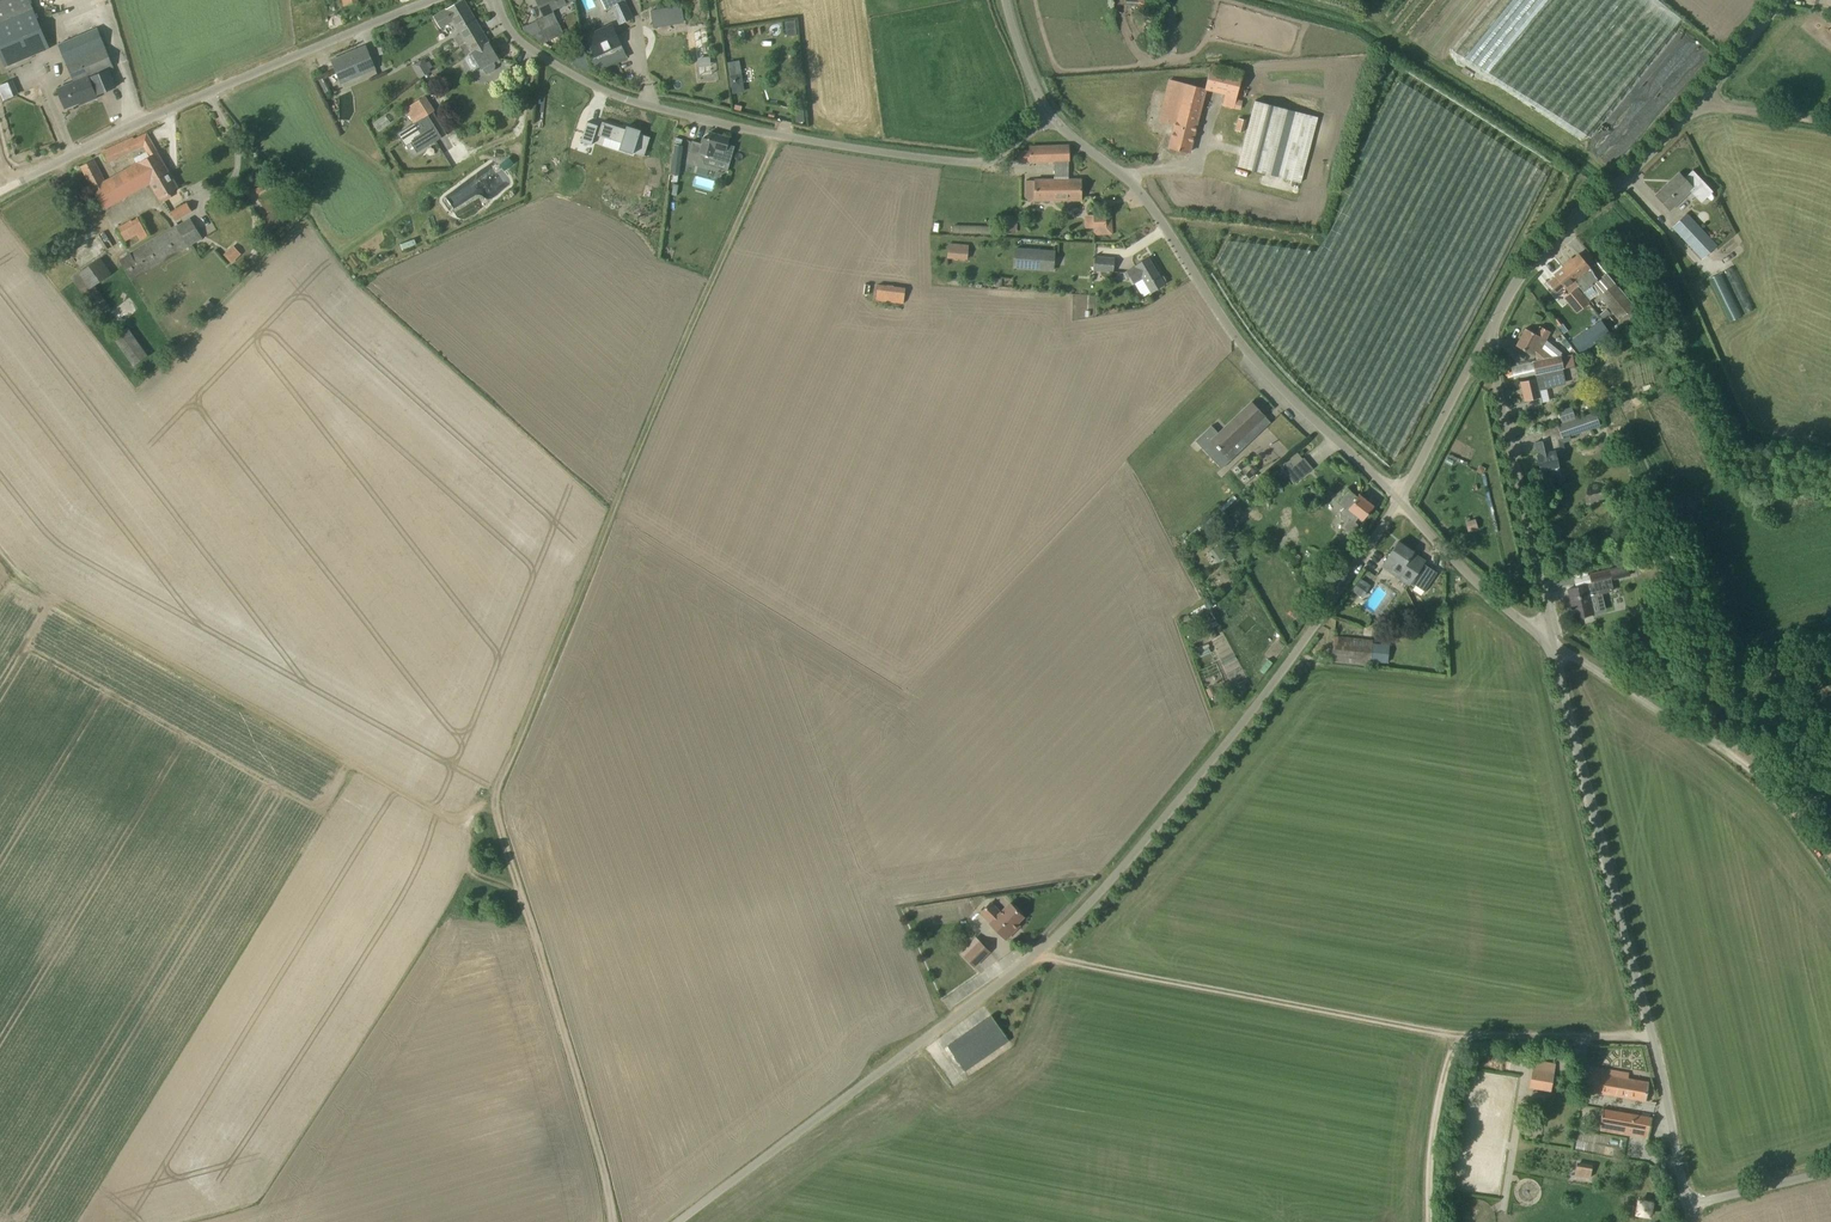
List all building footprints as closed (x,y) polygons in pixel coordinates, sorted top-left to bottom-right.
[(5,68),(51,48),(30,0),(0,0),(0,56),(5,68)] [(460,46),(483,32),(464,0),(460,0),(433,16),(440,28),(453,20),(460,33),(453,37),(459,46),(460,46)] [(544,16),(545,16),(549,26),(543,29),(548,40),(564,33),(558,22),(553,12),(552,10),(573,0),(537,0),(544,16)] [(619,23),(626,21),(633,17),(625,0),(602,0),(606,9),(612,6),(619,23)] [(652,11),(654,27),(669,25),(667,9),(652,11)] [(788,20),(789,35),(800,34),(798,19),(788,20)] [(626,54),(612,23),(586,35),(600,66),(626,54)] [(97,28),(59,44),(75,81),(58,88),(66,108),(83,100),(84,102),(97,97),(96,94),(116,86),(108,67),(113,65),(97,28)] [(489,42),(483,32),(460,46),(466,56),(472,52),(481,68),(498,58),(489,42)] [(331,60),(339,78),(341,84),(376,69),(366,45),(331,60)] [(412,65),(420,78),(431,71),(430,68),(433,66),(429,60),(426,62),(423,58),(412,65)] [(1209,75),(1206,87),(1205,88),(1225,93),(1222,105),(1240,110),(1243,100),(1236,98),(1240,82),(1243,70),(1220,64),(1211,64),(1209,75)] [(738,73),(728,74),(730,87),(739,86),(738,73)] [(1189,152),(1205,88),(1206,87),(1171,79),(1169,78),(1158,120),(1175,125),(1169,147),(1189,152)] [(427,140),(446,128),(425,97),(406,109),(427,140)] [(1238,165),(1318,186),(1336,121),(1256,99),(1238,165)] [(1238,117),(1235,130),(1243,132),(1247,119),(1238,117)] [(606,127),(600,147),(610,150),(617,131),(606,127)] [(662,162),(669,143),(659,140),(659,137),(645,133),(644,135),(622,127),(617,140),(640,148),(638,154),(652,159),(652,158),(662,162)] [(703,137),(699,152),(714,156),(716,148),(726,150),(729,137),(710,132),(707,140),(703,139),(704,137),(703,137)] [(135,156),(139,162),(105,181),(94,159),(81,165),(93,188),(105,208),(150,182),(169,172),(157,151),(157,152),(146,133),(135,139),(134,137),(102,151),(107,162),(144,145),(147,150),(135,156)] [(676,142),(673,157),(682,159),(685,144),(676,142)] [(1030,151),(1019,151),(1020,162),(1069,160),(1068,145),(1030,146),(1030,151)] [(179,188),(169,172),(150,182),(160,199),(179,188)] [(1679,173),(1656,195),(1669,209),(1692,188),(1679,173)] [(1081,179),(1026,180),(1026,200),(1081,199),(1081,179)] [(176,220),(192,210),(187,202),(171,212),(176,220)] [(279,205),(262,220),(269,228),(287,214),(279,205)] [(1703,259),(1716,246),(1686,213),(1672,226),(1703,259)] [(1093,214),(1094,228),(1094,234),(1112,234),(1112,215),(1106,216),(1106,214),(1093,214)] [(129,247),(148,236),(138,216),(136,216),(137,217),(132,220),(132,219),(117,227),(129,247)] [(1001,216),(1000,230),(1016,231),(1017,217),(1001,216)] [(202,238),(190,218),(119,260),(131,280),(146,270),(149,275),(163,267),(161,262),(170,257),(173,262),(184,256),(181,250),(202,238)] [(953,225),(953,233),(962,233),(993,234),(993,225),(962,225),(953,225)] [(949,244),(948,257),(966,258),(968,245),(949,244)] [(231,248),(225,254),(232,261),(238,255),(231,248)] [(1056,251),(1017,248),(1015,266),(1054,269),(1056,251)] [(1597,278),(1594,276),(1590,267),(1578,253),(1563,267),(1574,280),(1583,291),(1589,286),(1597,278)] [(1113,272),(1115,258),(1095,256),(1093,270),(1113,272)] [(1149,257),(1148,258),(1135,265),(1135,266),(1127,270),(1134,283),(1142,278),(1151,292),(1165,284),(1164,283),(1165,282),(1166,280),(1164,276),(1161,275),(1160,276),(1149,257)] [(106,258),(73,277),(83,294),(116,275),(106,258)] [(1569,293),(1564,297),(1576,313),(1589,302),(1581,293),(1583,291),(1574,280),(1563,267),(1554,274),(1555,276),(1548,282),(1556,292),(1563,286),(1569,293)] [(1619,319),(1627,313),(1628,315),(1615,325),(1620,330),(1640,314),(1614,283),(1600,295),(1599,295),(1619,319)] [(904,302),(905,285),(875,284),(874,301),(904,302)] [(1600,320),(1571,340),(1580,353),(1610,333),(1600,320)] [(1574,365),(1571,353),(1561,355),(1560,353),(1553,355),(1542,345),(1550,331),(1540,326),(1536,334),(1525,328),(1516,345),(1538,357),(1537,359),(1532,360),(1535,373),(1574,365)] [(1567,377),(1565,368),(1558,370),(1559,372),(1547,375),(1520,381),(1524,401),(1540,397),(1538,388),(1562,383),(1561,378),(1567,377)] [(1195,440),(1221,468),(1245,445),(1240,439),(1265,416),(1251,402),(1218,433),(1211,425),(1195,440)] [(1571,406),(1557,411),(1561,421),(1575,417),(1571,406)] [(1592,428),(1587,415),(1558,425),(1562,438),(1592,428)] [(1549,440),(1543,441),(1535,443),(1537,454),(1540,470),(1542,470),(1544,478),(1560,474),(1555,451),(1559,449),(1557,438),(1549,440)] [(1304,457),(1303,458),(1297,450),(1279,465),(1295,483),(1313,468),(1304,457)] [(1241,458),(1230,469),(1246,486),(1257,475),(1241,458)] [(1362,519),(1373,506),(1359,495),(1358,496),(1348,489),(1337,502),(1343,507),(1340,512),(1340,518),(1345,522),(1341,527),(1350,534),(1358,524),(1355,522),(1359,516),(1362,519)] [(1409,584),(1410,582),(1424,591),(1437,572),(1423,563),(1425,560),(1412,552),(1413,551),(1398,541),(1382,565),(1409,584)] [(1216,546),(1209,551),(1217,562),(1224,557),(1216,546)] [(1661,556),(1659,556),(1661,567),(1666,566),(1676,563),(1673,552),(1661,556)] [(1586,585),(1568,589),(1574,618),(1593,613),(1589,596),(1591,595),(1613,590),(1611,579),(1629,575),(1627,565),(1590,574),(1592,583),(1586,585)] [(1370,585),(1360,578),(1352,590),(1362,597),(1370,585)] [(1643,607),(1644,620),(1658,619),(1657,605),(1643,607)] [(1331,660),(1370,664),(1373,640),(1334,636),(1331,660)] [(991,923),(1006,938),(1016,928),(1013,926),(1023,916),(1011,903),(1000,913),(990,902),(981,911),(992,922),(991,923)] [(975,965),(989,951),(979,940),(964,955),(974,965),(975,965)] [(992,1015),(983,1021),(997,1041),(1006,1035),(992,1015)] [(948,1045),(962,1065),(980,1053),(966,1033),(948,1045)] [(1530,1086),(1549,1090),(1554,1063),(1535,1059),(1530,1086)] [(1628,1073),(1601,1068),(1600,1073),(1586,1071),(1583,1091),(1645,1100),(1648,1082),(1627,1078),(1628,1073)] [(1598,1129),(1644,1137),(1648,1116),(1602,1108),(1598,1129)] [(1576,1164),(1574,1174),(1590,1177),(1592,1166),(1576,1164)]
